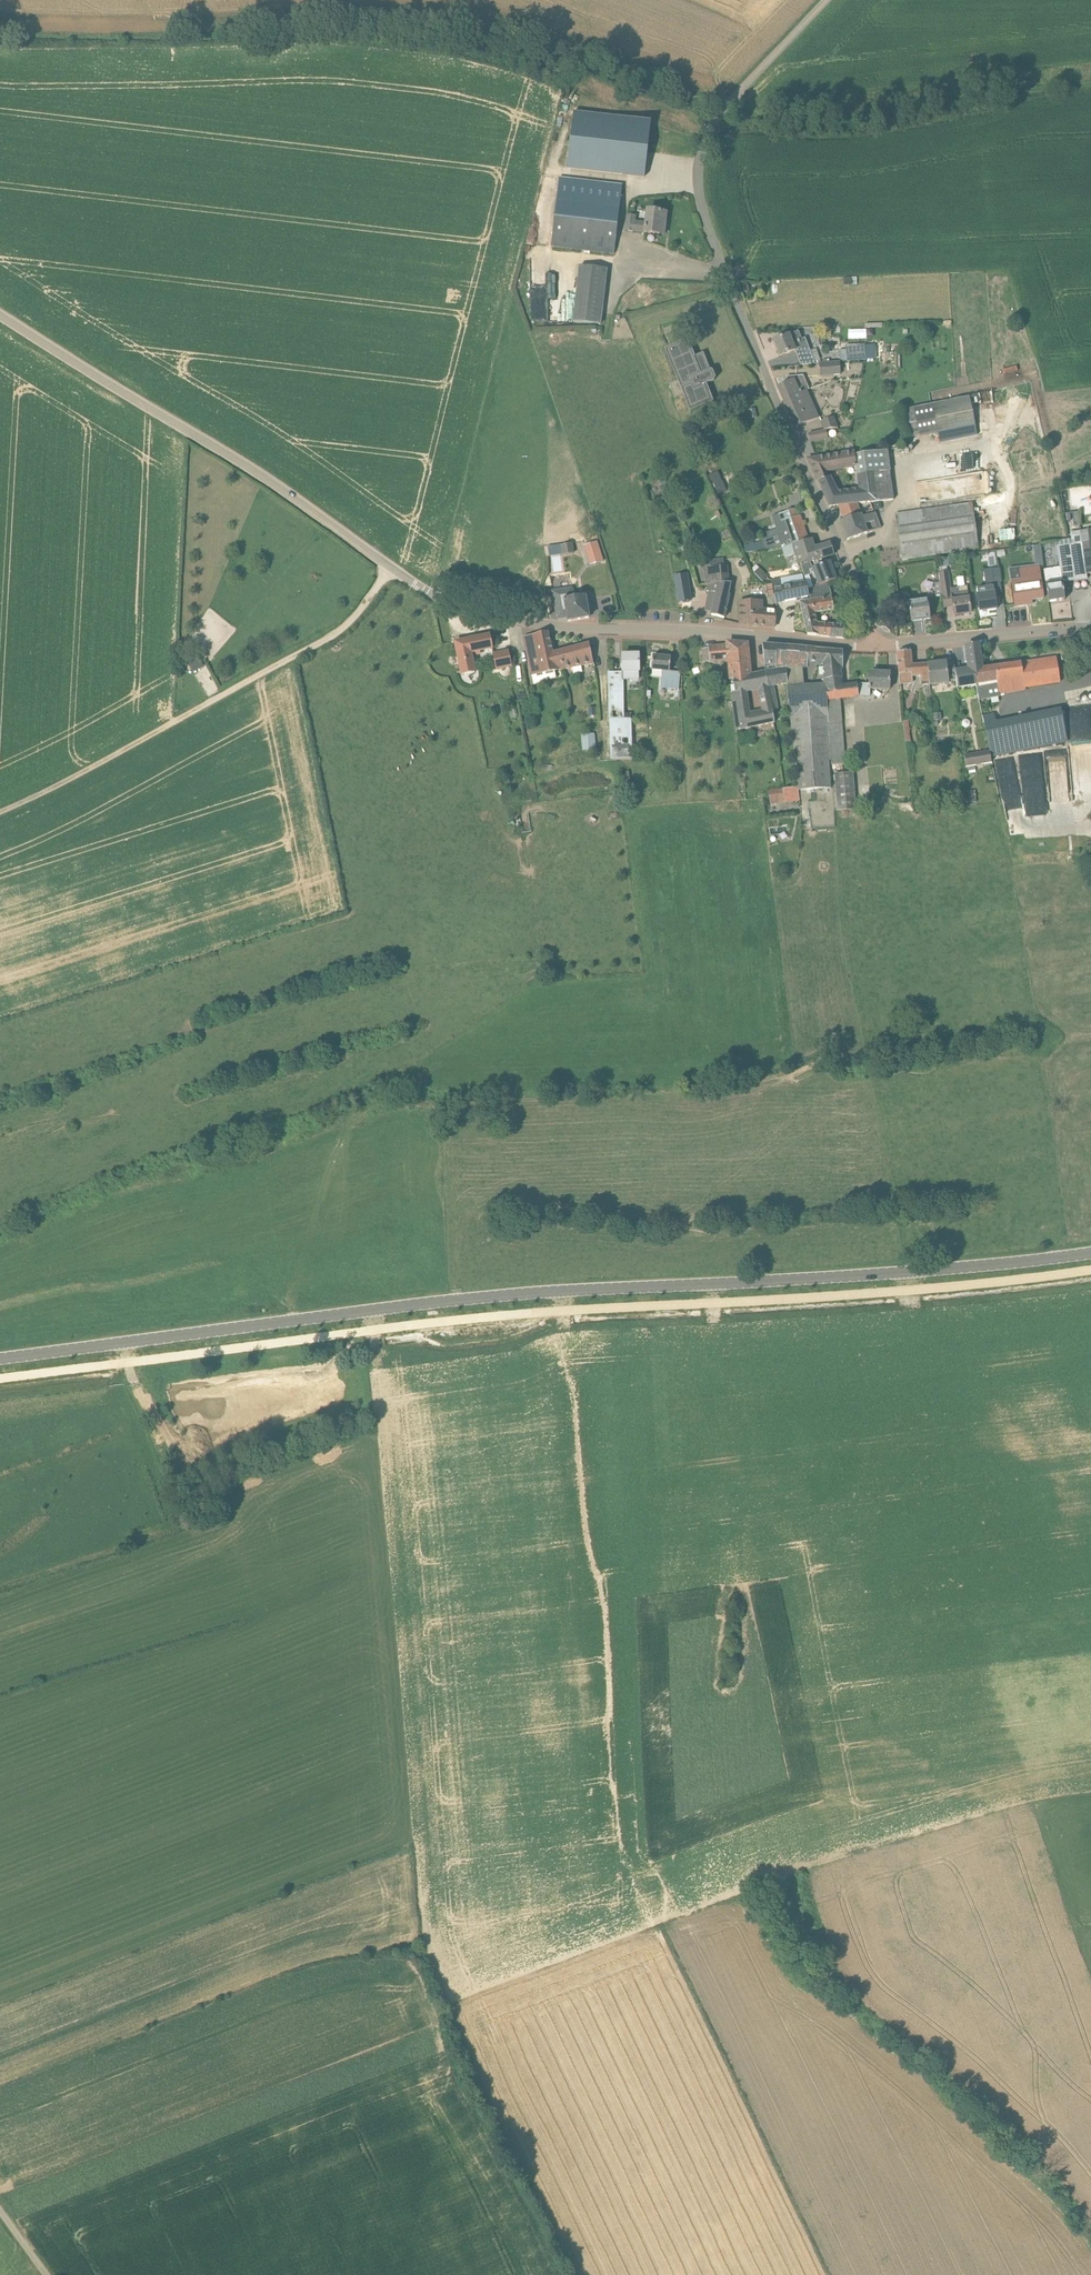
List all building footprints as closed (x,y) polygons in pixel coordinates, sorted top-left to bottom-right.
[(574,113),(568,168),(645,177),(651,122),(574,113)] [(614,254),(622,185),(559,178),(551,247),(614,254)] [(664,235),(667,213),(647,211),(645,224),(634,223),(635,217),(627,216),(626,230),(664,235)] [(601,324),(607,269),(580,266),(573,322),(601,324)] [(750,291),(747,283),(741,285),(744,294),(750,291)] [(798,331),(773,341),(780,357),(796,350),(802,366),(815,364),(805,338),(802,340),(798,331)] [(695,356),(688,338),(666,347),(679,381),(670,384),(675,399),(685,395),(691,411),(713,402),(706,384),(714,381),(715,378),(713,371),(710,370),(703,353),(695,356)] [(865,346),(865,344),(846,346),(846,356),(848,356),(848,361),(866,360),(865,346)] [(841,375),(839,362),(820,364),(821,376),(841,375)] [(778,388),(783,400),(784,400),(799,394),(805,391),(802,384),(797,386),(795,380),(789,382),(778,388)] [(799,394),(784,400),(795,427),(818,417),(807,391),(805,391),(799,394)] [(940,442),(977,435),(970,398),(915,409),(920,435),(938,432),(940,442)] [(750,419),(756,418),(754,409),(748,410),(750,419)] [(838,428),(834,418),(821,423),(824,430),(838,428)] [(827,439),(826,431),(809,434),(811,442),(827,439)] [(825,471),(858,466),(856,451),(808,460),(818,482),(827,478),(825,471)] [(963,497),(998,493),(995,471),(961,475),(963,497)] [(720,472),(710,476),(720,495),(729,491),(720,472)] [(863,504),(878,502),(875,475),(859,477),(861,490),(863,504)] [(827,478),(818,482),(824,496),(828,495),(829,508),(835,507),(839,507),(857,504),(863,504),(861,490),(838,492),(831,476),(827,478)] [(857,504),(839,507),(845,521),(861,515),(859,510),(857,504)] [(902,559),(979,548),(972,504),(895,515),(902,559)] [(799,516),(796,508),(783,513),(783,514),(772,518),(774,525),(799,516)] [(1081,512),(1068,513),(1068,527),(1082,526),(1081,512)] [(862,517),(861,515),(845,521),(841,522),(847,540),(868,533),(865,525),(870,523),(873,531),(880,528),(875,513),(862,517)] [(800,516),(799,516),(774,525),(777,535),(763,540),(764,542),(766,549),(766,550),(781,546),(782,549),(794,545),(808,540),(800,516)] [(1070,532),(1071,539),(1071,540),(1072,544),(1082,543),(1085,574),(1090,573),(1090,529),(1080,531),(1070,532)] [(801,566),(831,555),(834,554),(830,544),(815,549),(811,539),(808,540),(794,545),(801,566)] [(586,553),(592,551),(596,563),(603,561),(596,541),(584,545),(586,553)] [(745,553),(766,549),(764,542),(760,543),(760,542),(754,544),(754,542),(749,543),(750,545),(744,546),(745,553)] [(1069,544),(1057,546),(1060,568),(1063,582),(1081,580),(1086,579),(1085,574),(1082,543),(1072,544),(1069,544)] [(563,555),(574,553),(573,544),(562,545),(563,555)] [(1042,545),(1035,546),(1037,565),(1044,565),(1042,545)] [(792,546),(782,549),(785,558),(795,555),(792,546)] [(707,586),(709,586),(728,584),(727,566),(725,566),(724,559),(704,561),(707,586)] [(811,562),(801,566),(805,577),(808,576),(814,574),(819,586),(826,584),(826,582),(836,580),(829,563),(813,569),(811,562)] [(980,612),(997,610),(995,594),(1001,593),(998,566),(992,567),(993,571),(991,571),(993,587),(977,589),(978,595),(980,612)] [(1016,607),(1027,605),(1027,602),(1031,601),(1043,599),(1039,566),(1019,568),(1010,570),(1012,582),(1016,607)] [(1043,570),(1048,602),(1065,600),(1063,582),(1060,568),(1043,570)] [(759,569),(753,575),(762,584),(768,579),(759,569)] [(951,588),(950,572),(939,574),(940,582),(942,595),(942,600),(952,599),(955,615),(971,613),(969,599),(968,599),(967,592),(958,593),(957,587),(951,588)] [(683,574),(674,575),(679,603),(692,601),(690,587),(686,588),(683,574)] [(771,579),(773,589),(790,585),(789,581),(781,583),(780,578),(771,579)] [(790,585),(773,589),(776,604),(809,598),(806,582),(790,585)] [(730,584),(728,584),(709,586),(708,592),(716,594),(711,615),(724,618),(730,584)] [(810,600),(830,597),(826,584),(819,586),(808,590),(810,600)] [(574,597),(573,588),(553,592),(558,619),(568,617),(568,621),(589,618),(585,595),(574,597)] [(845,638),(846,625),(832,623),(818,622),(816,613),(820,611),(833,610),(832,601),(831,601),(830,597),(810,600),(800,603),(807,635),(845,638)] [(911,621),(930,619),(928,601),(909,603),(911,621)] [(775,627),(777,611),(771,611),(763,609),(763,602),(740,604),(741,624),(775,627)] [(890,631),(894,624),(886,619),(882,627),(890,631)] [(531,676),(542,674),(575,668),(571,649),(553,653),(548,633),(534,635),(523,638),(526,651),(530,650),(533,662),(528,663),(531,676)] [(490,635),(455,643),(462,675),(475,673),(471,653),(493,649),(490,635)] [(734,681),(752,676),(747,644),(727,643),(727,646),(709,648),(709,649),(710,661),(710,662),(729,660),(731,680),(734,679),(734,681)] [(974,669),(981,668),(979,644),(966,646),(969,670),(955,671),(956,680),(956,687),(975,684),(974,669)] [(589,645),(571,649),(575,668),(593,664),(589,645)] [(786,648),(786,647),(763,645),(765,673),(768,687),(773,687),(787,686),(786,668),(786,648)] [(786,648),(786,668),(808,667),(807,662),(805,648),(803,648),(786,647),(786,648)] [(842,651),(805,648),(806,650),(807,662),(807,666),(822,666),(823,679),(840,678),(839,671),(839,669),(842,669),(842,653),(842,651)] [(710,661),(709,649),(701,650),(702,661),(710,661)] [(512,666),(509,651),(493,654),(496,670),(512,666)] [(920,675),(921,684),(929,684),(927,664),(911,665),(910,652),(897,653),(899,684),(902,683),(911,683),(912,683),(912,675),(920,675)] [(639,679),(639,655),(623,655),(623,676),(623,679),(639,679)] [(679,689),(680,676),(670,675),(671,658),(653,656),(652,669),(664,671),(662,687),(661,694),(666,695),(667,690),(673,691),(673,689),(679,689)] [(1003,666),(981,668),(974,669),(975,684),(976,684),(979,700),(988,699),(987,692),(992,691),(990,682),(995,681),(997,692),(1060,683),(1056,658),(1003,666)] [(953,661),(927,664),(929,684),(930,686),(949,683),(949,681),(956,680),(955,671),(953,661)] [(625,719),(623,679),(623,676),(613,676),(613,672),(608,672),(611,760),(633,759),(631,718),(625,719)] [(857,684),(859,696),(870,697),(870,689),(890,690),(890,673),(870,672),(869,684),(857,684)] [(773,717),(768,688),(768,687),(765,673),(758,674),(761,697),(760,698),(762,712),(748,713),(745,689),(753,688),(752,676),(734,681),(735,692),(732,692),(736,731),(750,730),(763,726),(774,723),(773,717)] [(534,677),(534,683),(556,682),(555,675),(534,677)] [(840,678),(823,679),(824,684),(826,684),(827,700),(840,698),(859,696),(857,684),(842,686),(840,679),(840,678)] [(829,745),(827,700),(826,684),(824,684),(791,686),(797,787),(797,788),(797,790),(798,790),(829,788),(827,745),(829,745)] [(827,700),(829,745),(830,765),(844,764),(840,698),(827,700)] [(992,723),(984,725),(990,751),(990,756),(1043,746),(1045,745),(1046,746),(1067,741),(1061,709),(996,722),(992,723)] [(516,710),(509,711),(511,719),(518,718),(516,710)] [(934,721),(941,721),(941,713),(933,714),(934,721)] [(994,714),(982,716),(984,725),(992,723),(996,722),(994,714)] [(584,751),(598,751),(597,734),(583,734),(584,751)] [(990,756),(990,751),(964,755),(966,767),(991,763),(990,756)] [(854,771),(834,772),(836,809),(856,808),(854,771)] [(768,791),(768,790),(771,804),(800,801),(798,790),(797,790),(797,788),(797,787),(768,791)]
